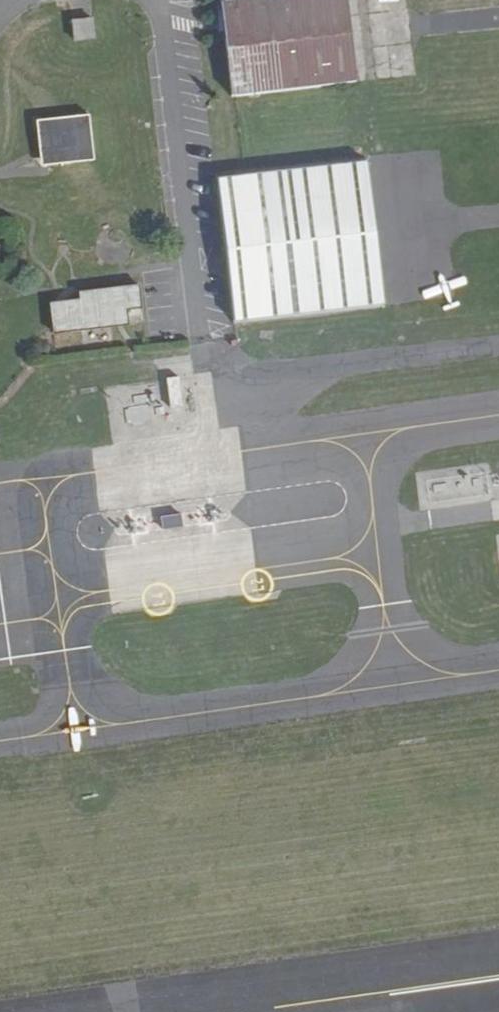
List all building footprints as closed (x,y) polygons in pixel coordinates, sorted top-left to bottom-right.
[(238,91),(359,77),(350,0),(227,0),(238,91)] [(80,157),(75,110),(36,113),(39,147),(47,146),(49,161),(80,157)] [(367,153),(218,171),(236,317),(385,299),(367,153)] [(77,296),(58,299),(59,307),(45,308),(47,329),(78,325),(77,319),(120,315),(119,307),(136,304),(135,281),(76,289),(77,296)] [(58,291),(58,299),(77,296),(76,289),(58,291)] [(119,307),(120,315),(138,313),(136,304),(119,307)]
